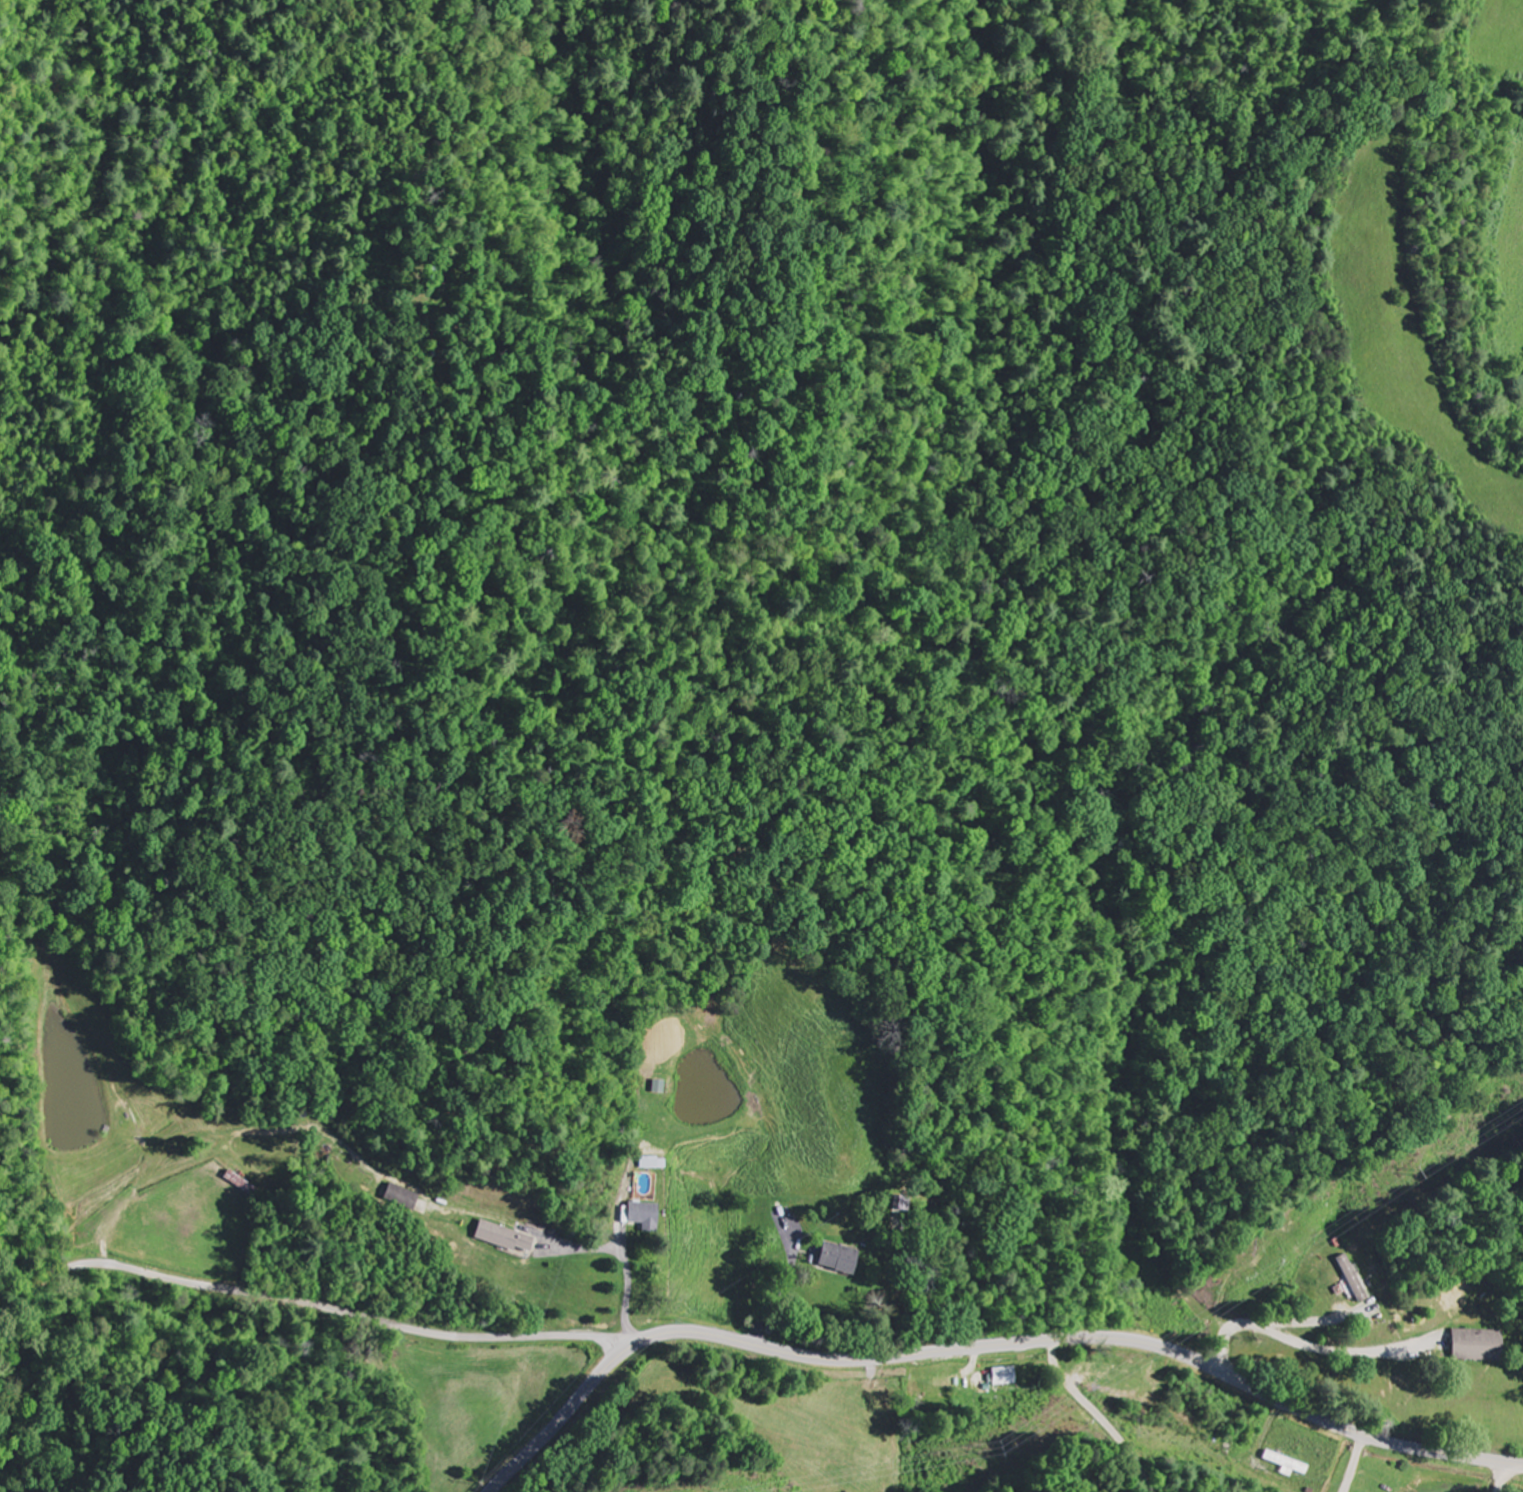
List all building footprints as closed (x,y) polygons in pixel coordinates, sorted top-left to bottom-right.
[(642,1158),(642,1169),(667,1170),(667,1159),(642,1158)] [(385,1199),(415,1211),(421,1195),(390,1184),(385,1199)] [(642,1226),(642,1231),(658,1232),(659,1204),(630,1203),(629,1225),(642,1226)] [(532,1252),(536,1238),(481,1221),(475,1239),(516,1252),(517,1248),(532,1252)] [(819,1266),(855,1275),(860,1251),(824,1243),(819,1266)] [(1338,1259),(1358,1305),(1370,1300),(1350,1254),(1338,1259)] [(1504,1332),(1454,1330),(1454,1361),(1504,1362),(1504,1332)] [(997,1369),(998,1386),(1020,1385),(1019,1368),(997,1369)]
